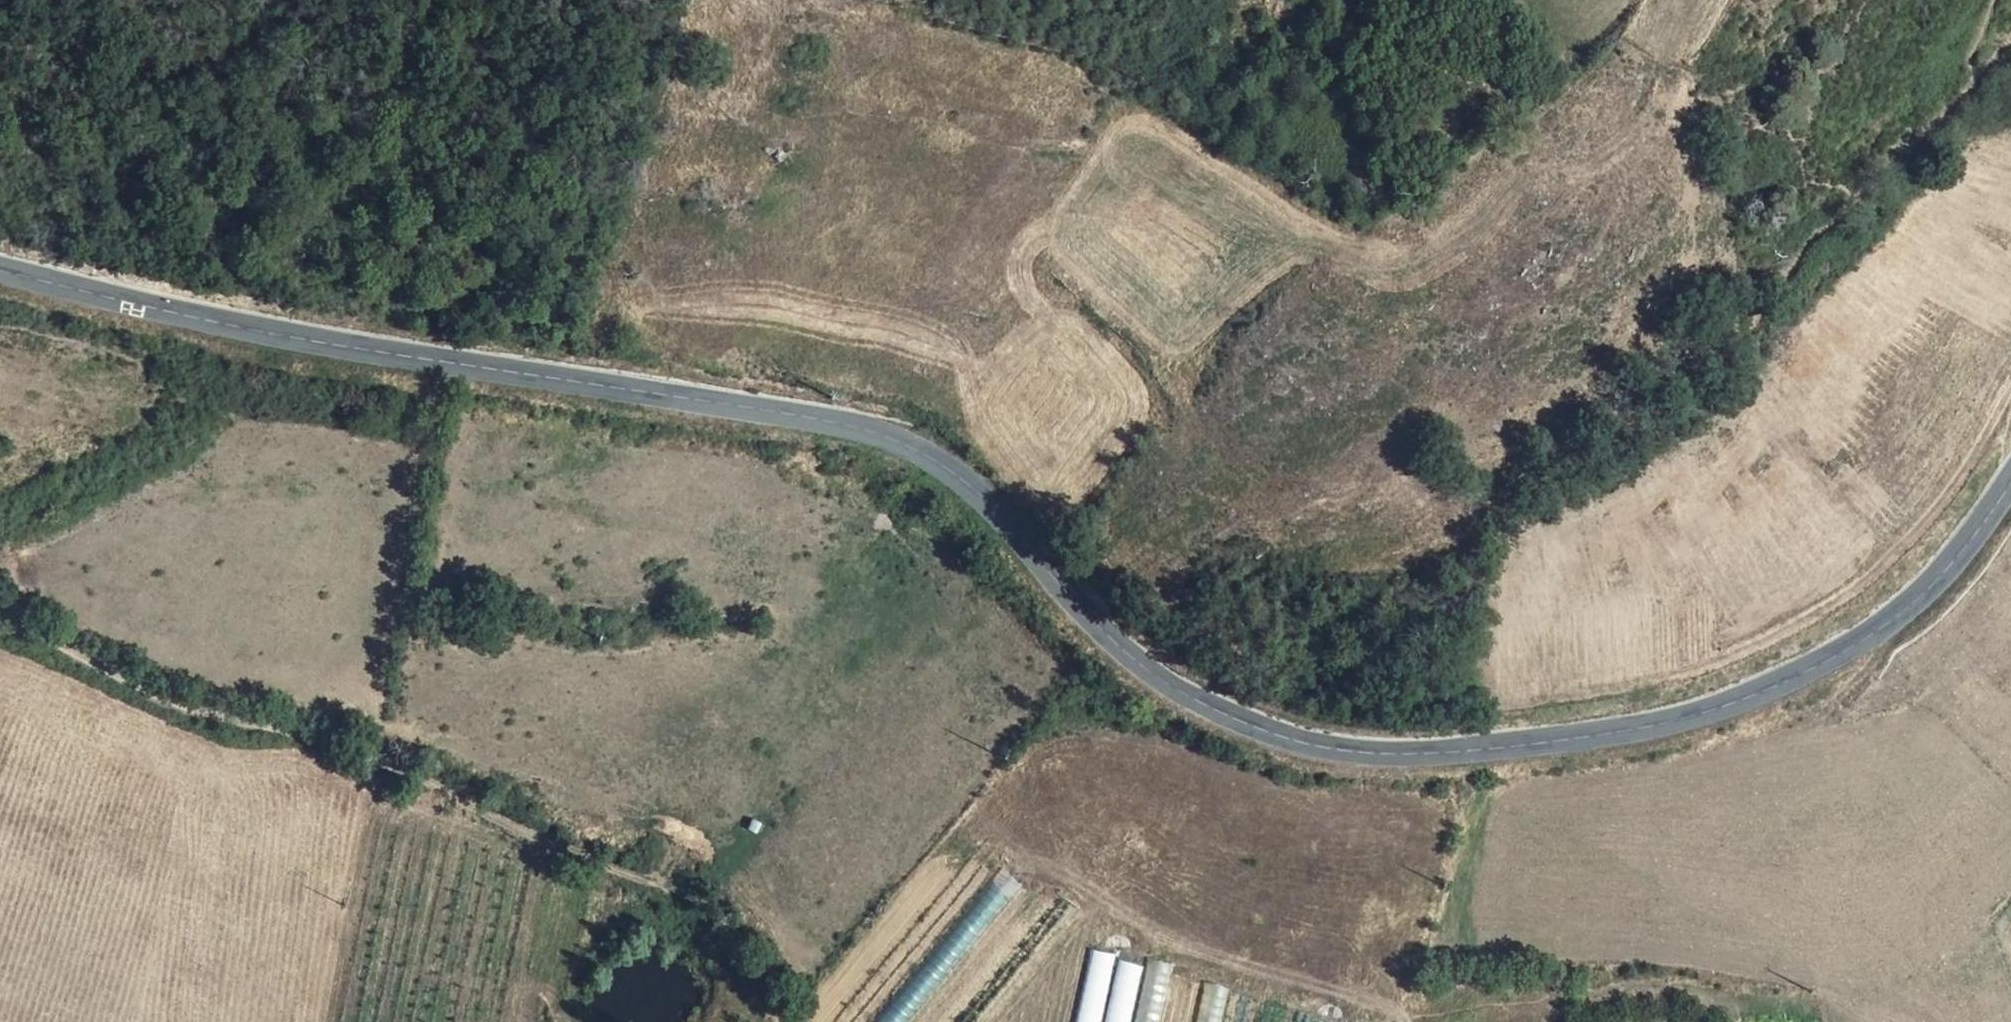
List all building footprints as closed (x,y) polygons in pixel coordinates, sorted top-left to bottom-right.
[(1142,961),(1088,950),(1074,1021),(1130,1021),(1142,961)] [(1222,1007),(1228,989),(1213,984),(1207,1002),(1222,1007)]
